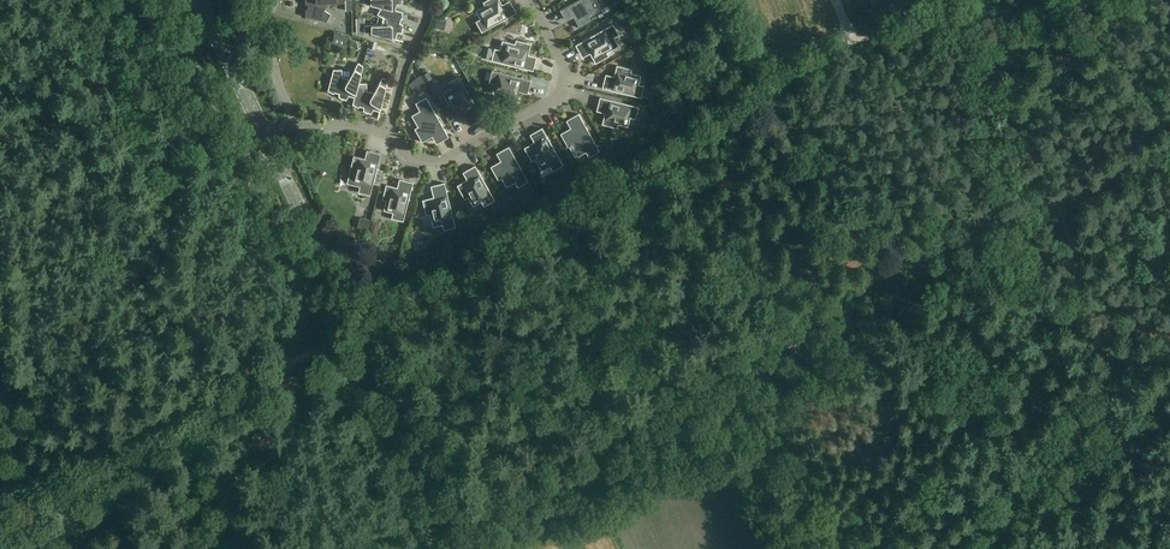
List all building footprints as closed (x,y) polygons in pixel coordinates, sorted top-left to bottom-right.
[(310,0),(306,0),(306,4),(309,6),(308,10),(306,10),(306,17),(327,22),(332,14),(325,10),(327,3),(345,3),(345,0),(310,0)] [(364,3),(382,7),(396,10),(398,0),(364,0),(364,3)] [(512,3),(504,8),(500,0),(487,0),(483,2),(485,5),(476,10),(481,19),(476,21),(482,32),(517,12),(512,3)] [(560,10),(565,19),(573,15),(580,28),(593,20),(591,17),(603,11),(598,2),(603,0),(577,0),(560,10)] [(382,7),(378,14),(384,18),(382,25),(364,25),(365,31),(396,39),(399,28),(403,28),(403,24),(401,22),(401,18),(403,18),(403,11),(396,10),(382,7)] [(596,63),(609,56),(607,52),(619,46),(614,38),(619,35),(613,24),(576,45),(581,54),(589,50),(596,63)] [(528,58),(531,44),(516,40),(515,44),(503,41),(500,50),(495,48),(492,60),(533,71),(536,60),(528,58)] [(359,82),(360,83),(364,66),(359,63),(350,78),(343,77),(343,69),(334,69),(328,90),(334,94),(335,92),(339,93),(339,96),(343,98),(345,95),(355,97),(359,82)] [(632,69),(617,65),(613,80),(605,77),(603,88),(641,97),(644,86),(639,84),(641,75),(631,73),(632,69)] [(528,90),(531,80),(492,70),(489,82),(495,84),(493,93),(502,95),(501,99),(516,103),(520,88),(528,90)] [(355,97),(353,104),(359,107),(360,106),(364,107),(363,110),(368,112),(370,108),(381,111),(389,80),(383,77),(374,92),(368,90),(368,83),(360,83),(359,82),(355,97)] [(482,118),(459,77),(448,83),(451,88),(443,93),(449,104),(446,106),(454,119),(467,112),(473,123),(482,118)] [(449,137),(427,97),(416,103),(420,111),(412,115),(418,127),(415,129),(422,142),(435,135),(440,142),(449,137)] [(630,117),(636,119),(639,107),(600,97),(598,107),(606,110),(602,124),(617,128),(618,124),(628,126),(630,117)] [(561,134),(568,147),(572,145),(578,156),(586,152),(589,157),(600,151),(579,114),(570,119),(574,126),(561,134)] [(550,166),(553,171),(563,165),(542,128),(533,133),(537,140),(524,148),(532,161),(535,159),(542,171),(550,166)] [(518,187),(528,181),(509,147),(500,152),(504,159),(491,167),(498,180),(502,178),(507,187),(515,182),(518,187)] [(370,195),(381,154),(371,151),(368,159),(354,156),(350,171),(354,172),(351,184),(360,187),(359,192),(370,195)] [(457,185),(465,199),(468,197),(473,206),(481,201),(484,206),(495,200),(475,165),(466,171),(470,178),(457,185)] [(548,178),(551,185),(561,179),(557,173),(548,178)] [(404,221),(413,182),(403,180),(401,188),(386,185),(383,200),(386,201),(384,210),(393,213),(392,218),(404,221)] [(444,230),(456,227),(445,183),(434,185),(437,196),(423,200),(426,215),(430,214),(433,227),(442,224),(444,230)]
